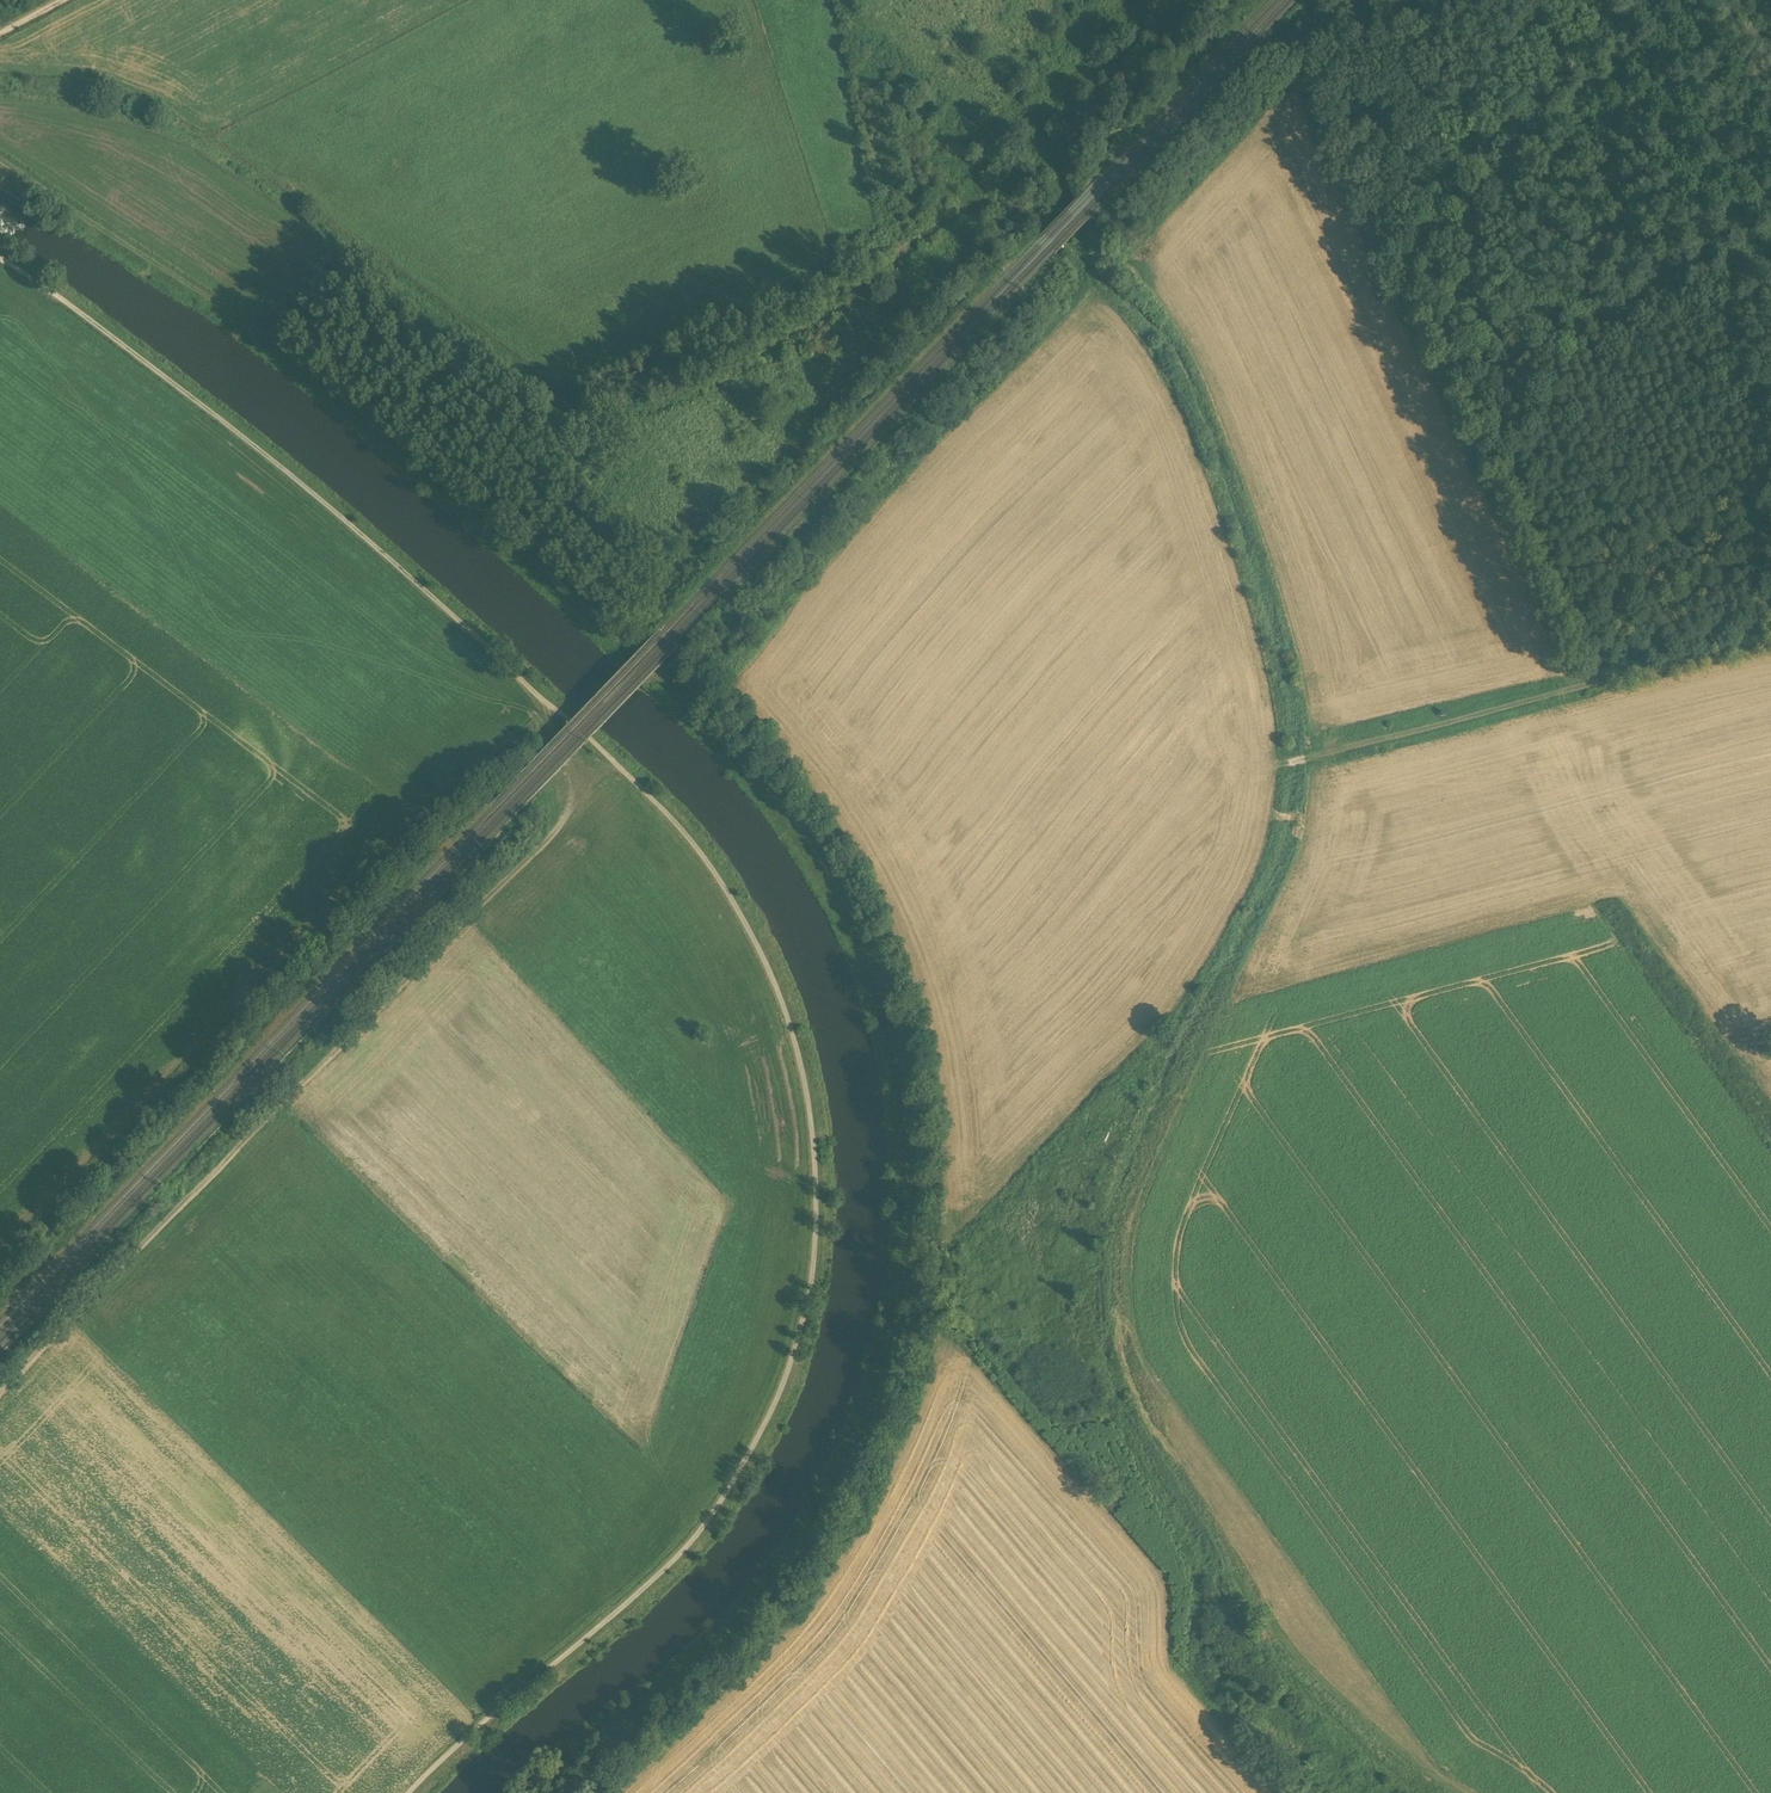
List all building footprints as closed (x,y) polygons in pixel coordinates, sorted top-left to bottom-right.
[(1291,766),(1306,763),(1304,754),(1289,757),(1291,766)]
